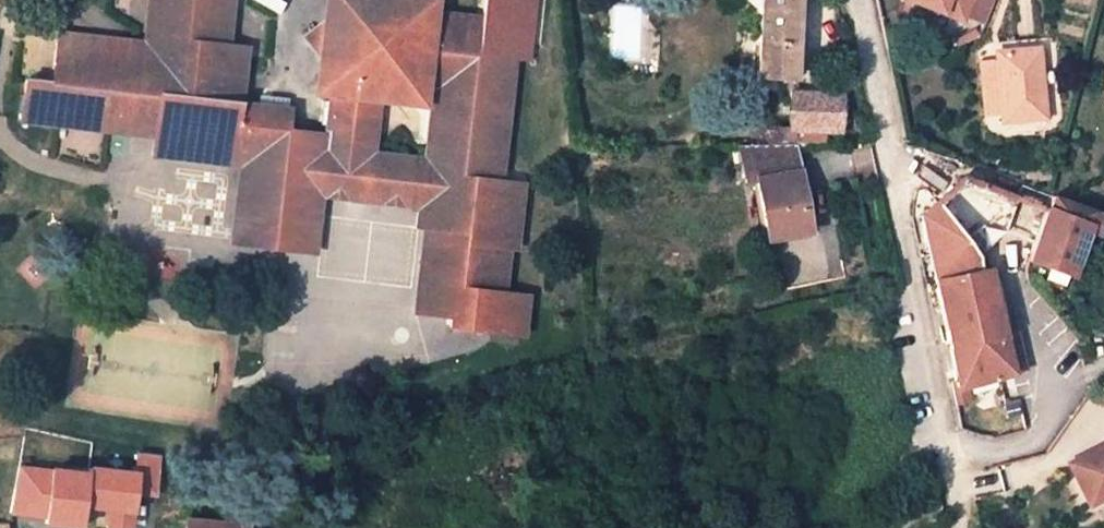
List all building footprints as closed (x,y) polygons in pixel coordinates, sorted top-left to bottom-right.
[(129,134),(131,124),(156,126),(155,137),(153,155),(241,164),(284,169),(289,127),(290,108),(240,102),(246,46),(227,43),(232,0),(151,0),(147,34),(152,34),(151,51),(99,46),(100,35),(59,31),(53,83),(27,80),(23,124),(129,134)] [(241,164),(232,246),(315,255),(321,199),(416,209),(413,229),(422,230),(413,313),(451,317),(450,327),(528,335),(532,293),(507,290),(512,250),(521,251),(528,180),(506,178),(520,58),(531,59),(537,0),(488,0),(487,15),(441,10),(442,0),(325,0),(315,96),(327,97),(323,131),(289,127),(284,169),(241,164)] [(758,75),(795,75),(798,0),(762,0),(758,75)] [(960,22),(963,15),(969,0),(908,0),(960,22)] [(963,15),(984,23),(993,0),(969,0),(963,15)] [(975,30),(955,41),(958,48),(979,37),(975,30)] [(152,34),(147,34),(146,39),(100,35),(99,46),(151,51),(152,34)] [(999,120),(1042,116),(1036,49),(994,52),(994,61),(998,116),(999,120)] [(994,61),(981,62),(985,117),(998,116),(994,61)] [(841,94),(791,93),(789,124),(789,133),(828,133),(841,133),(841,94)] [(131,124),(129,134),(155,137),(156,126),(131,124)] [(789,124),(769,124),(768,146),(794,145),(827,144),(828,133),(789,133),(789,124)] [(794,145),(768,146),(737,146),(743,181),(755,179),(799,172),(794,145)] [(755,179),(766,239),(811,232),(799,172),(755,179)] [(1018,332),(1005,335),(991,267),(981,269),(978,255),(1030,260),(1075,277),(1083,256),(1095,261),(1103,236),(1103,213),(1055,196),(1053,195),(1049,210),(967,180),(940,202),(922,218),(959,388),(1027,369),(1018,332)] [(17,487),(137,501),(142,456),(42,444),(44,432),(25,429),(17,487)] [(1068,472),(1091,509),(1103,501),(1103,449),(1068,472)] [(186,519),(186,527),(238,527),(239,523),(186,519)]
